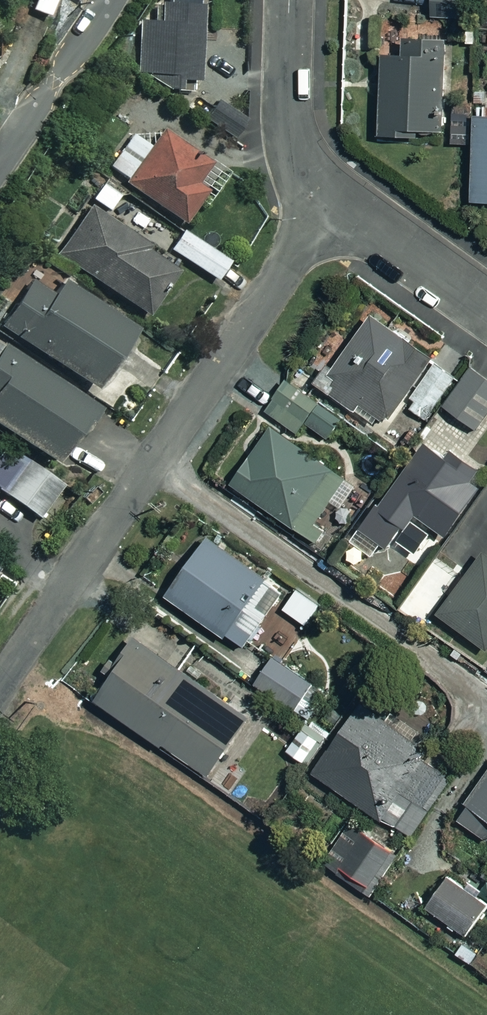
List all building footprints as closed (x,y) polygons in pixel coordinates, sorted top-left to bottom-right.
[(159,0),(143,0),(137,72),(196,76),(202,3),(159,0)] [(441,41),(401,41),(401,59),(381,59),(380,138),(440,139),(441,41)] [(473,119),(472,204),(486,204),(486,119),(473,119)] [(162,130),(132,132),(108,168),(185,219),(199,199),(208,205),(233,168),(166,124),(162,130)] [(178,262),(92,206),(61,254),(146,310),(178,262)] [(230,258),(183,227),(170,247),(217,278),(230,258)] [(132,323),(41,263),(1,322),(93,383),(132,323)] [(434,356),(371,312),(321,383),(383,427),(434,356)] [(0,339),(0,421),(54,457),(92,401),(0,339)] [(436,363),(413,398),(417,401),(409,413),(418,419),(416,423),(422,428),(456,376),(436,363)] [(472,366),(444,404),(478,429),(486,416),(486,377),(472,366)] [(292,378),(268,412),(301,436),(310,423),(329,437),(344,416),(292,378)] [(347,477),(274,426),(235,483),(308,533),(347,477)] [(482,467),(436,431),(351,539),(377,561),(416,511),(446,534),(483,487),(473,479),(482,467)] [(3,450),(0,454),(0,488),(20,463),(3,450)] [(63,481),(28,458),(5,493),(40,516),(63,481)] [(285,586),(210,535),(169,596),(245,646),(285,586)] [(441,613),(486,647),(486,550),(441,613)] [(327,609),(301,585),(282,607),(309,630),(327,609)] [(248,714),(139,636),(96,697),(206,774),(248,714)] [(274,656),(256,682),(295,709),(292,713),(306,722),(327,692),(274,656)] [(423,732),(430,722),(412,709),(403,722),(398,719),(394,724),(363,702),(314,770),(409,837),(454,775),(443,767),(450,761),(447,752),(438,752),(434,760),(424,753),(433,739),(423,732)] [(330,728),(311,715),(287,749),(305,762),(330,728)] [(460,819),(486,837),(486,779),(460,819)] [(397,850),(357,825),(329,870),(370,894),(397,850)] [(486,902),(444,870),(420,900),(463,933),(486,902)]
